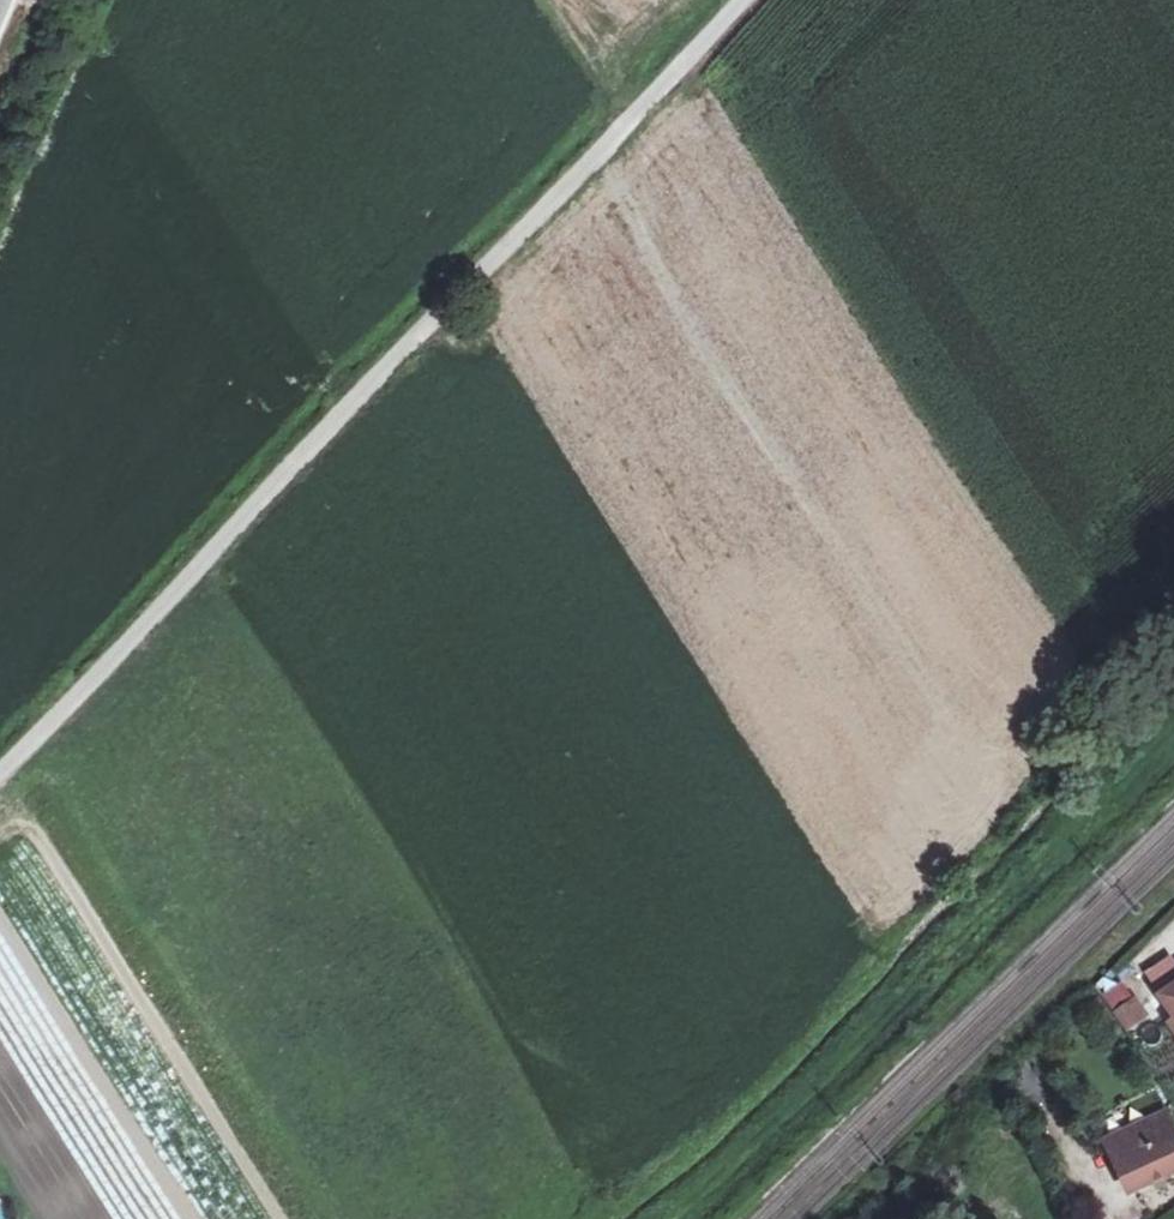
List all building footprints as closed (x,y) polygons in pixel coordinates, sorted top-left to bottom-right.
[(1127,983),(1105,995),(1124,1033),(1146,1021),(1127,983)] [(1162,994),(1173,1013),(1173,986),(1162,994)] [(1116,1163),(1123,1178),(1129,1191),(1173,1171),(1173,1125),(1169,1115),(1140,1127),(1150,1148),(1116,1163)] [(1150,1148),(1140,1127),(1106,1142),(1116,1163),(1150,1148)] [(3,1203),(0,1204),(0,1218),(11,1218),(3,1203)]
